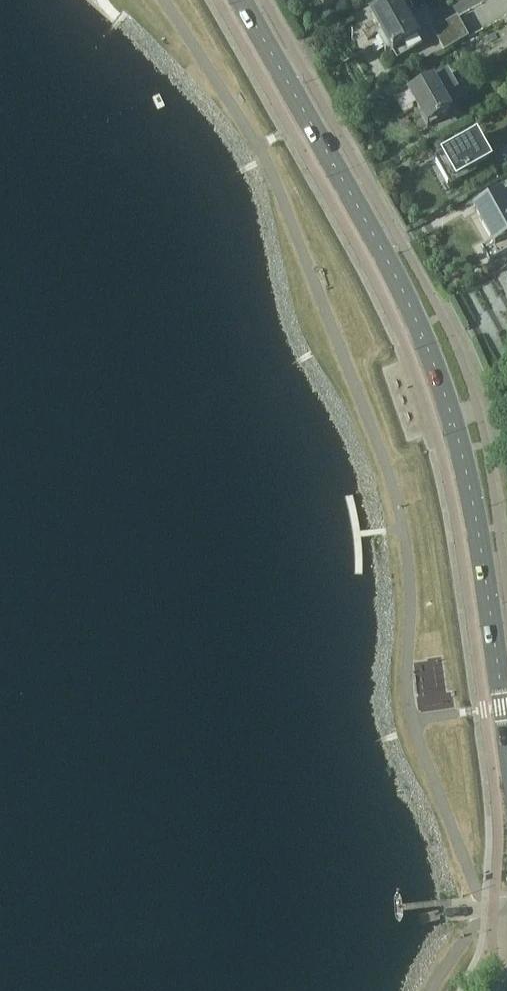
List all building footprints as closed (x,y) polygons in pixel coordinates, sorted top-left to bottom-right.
[(413,10),(427,3),(425,0),(408,0),(413,10)] [(386,55),(390,53),(391,55),(419,38),(404,12),(403,12),(397,3),(370,17),(382,38),(378,41),(386,55)] [(457,16),(433,30),(444,51),(469,38),(457,17),(457,16)] [(495,46),(488,33),(455,52),(462,64),(495,46)] [(452,114),(434,82),(408,96),(427,128),(452,114)] [(491,161),(477,136),(443,156),(457,180),(491,161)] [(491,243),(481,248),(489,262),(506,251),(506,204),(502,196),(474,212),(491,243)]
